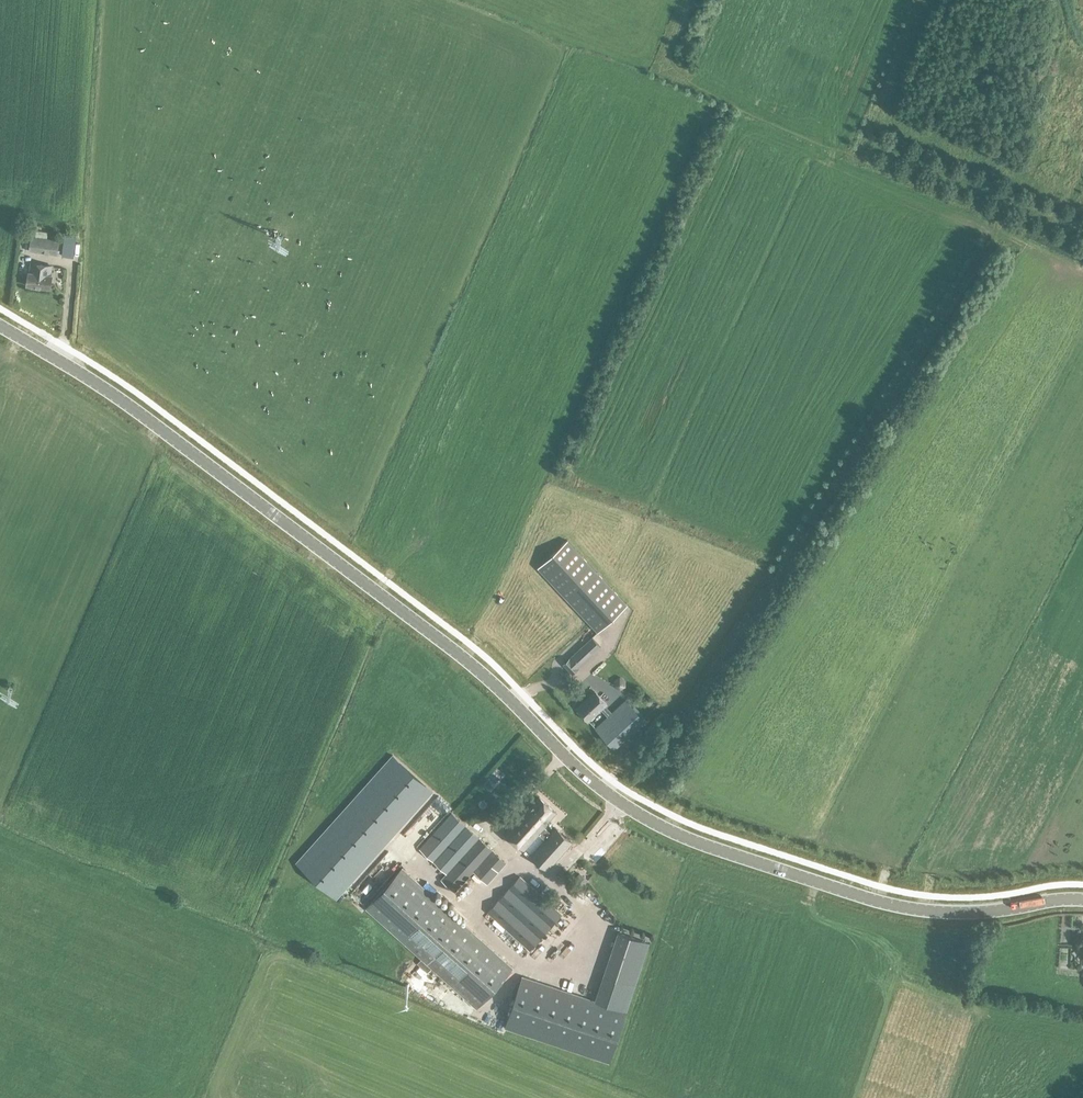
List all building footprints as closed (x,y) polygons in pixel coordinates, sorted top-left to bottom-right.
[(62,255),(73,257),(76,235),(65,233),(62,255)] [(58,255),(60,240),(31,236),(29,251),(58,255)] [(27,285),(50,288),(52,273),(50,273),(51,266),(32,264),(31,272),(28,272),(27,285)] [(567,540),(538,567),(598,632),(627,605),(567,540)] [(563,663),(573,673),(579,667),(578,667),(602,645),(593,636),(563,663)] [(614,680),(614,686),(620,690),(626,687),(626,680),(620,676),(614,680)] [(595,691),(577,708),(588,721),(601,709),(603,711),(607,708),(605,705),(606,704),(595,691)] [(626,699),(595,728),(614,749),(645,719),(626,699)] [(593,733),(582,747),(596,758),(607,745),(593,733)] [(434,792),(394,756),(297,863),(337,899),(434,792)] [(545,839),(551,833),(544,827),(545,826),(544,826),(556,812),(539,796),(527,810),(526,809),(505,832),(524,849),(539,833),(545,839)] [(452,813),(419,849),(446,874),(440,880),(455,892),(473,871),(487,884),(506,862),(452,813)] [(545,840),(531,856),(547,871),(572,843),(556,828),(551,833),(545,839),(545,840)] [(606,851),(601,847),(591,858),(596,862),(606,851)] [(406,854),(403,858),(410,865),(414,861),(406,854)] [(512,968),(402,868),(366,909),(476,1008),(512,968)] [(575,871),(572,878),(582,883),(586,877),(575,871)] [(530,950),(562,913),(520,875),(487,912),(530,950)] [(649,944),(618,933),(603,976),(634,987),(649,944)] [(422,973),(427,967),(419,959),(413,965),(422,973)] [(608,1063),(626,1012),(522,977),(504,1028),(608,1063)]
